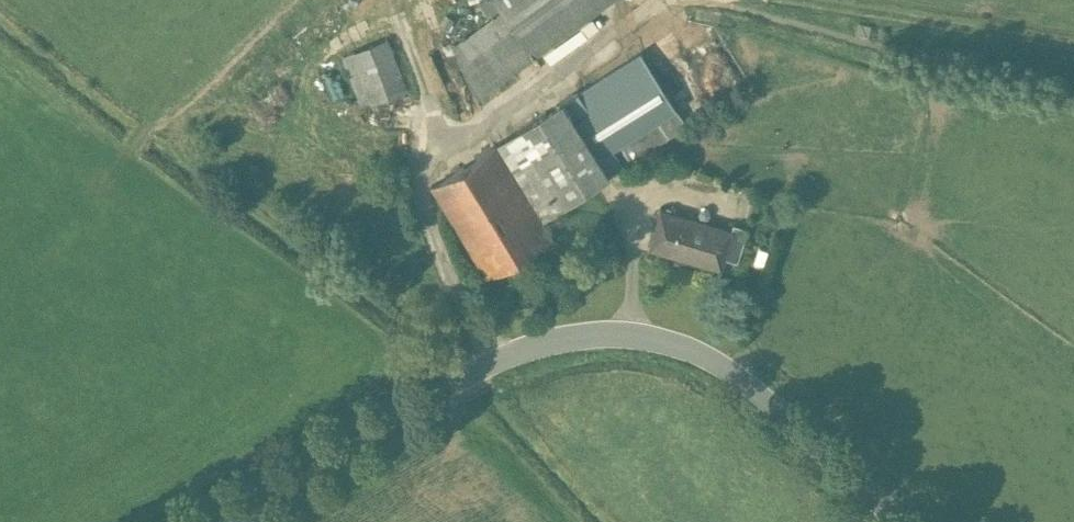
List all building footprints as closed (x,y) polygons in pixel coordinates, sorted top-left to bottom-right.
[(488,10),(498,3),(496,0),(480,0),(488,10)] [(498,3),(502,8),(535,52),(607,0),(496,0),(498,3)] [(502,8),(454,42),(477,94),(535,52),(502,8)] [(387,35),(344,52),(362,101),(371,98),(372,100),(407,85),(387,35)] [(641,49),(578,89),(577,86),(496,138),(542,213),(652,144),(687,122),(641,49)] [(542,213),(496,138),(432,180),(489,270),(501,263),(501,262),(552,229),(542,213)] [(732,226),(662,205),(650,243),(721,264),(724,253),(732,226)] [(748,224),(734,219),(732,226),(724,253),(738,257),(748,224)]
